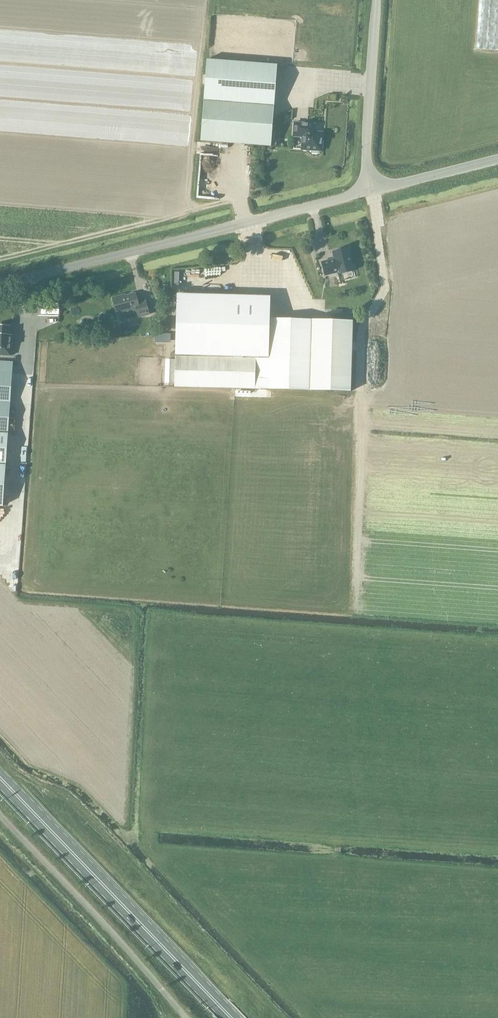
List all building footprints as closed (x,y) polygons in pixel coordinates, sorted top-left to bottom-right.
[(476,52),(497,53),(497,0),(480,0),(476,52)] [(207,60),(204,100),(274,106),(277,65),(207,60)] [(204,101),(201,141),(271,146),(274,106),(204,101)] [(315,125),(295,123),(294,136),(303,137),(302,150),(311,150),(312,153),(318,153),(319,151),(321,151),(322,138),(320,138),(321,135),(322,135),(322,133),(314,133),(315,125)] [(354,272),(348,249),(333,252),(334,259),(333,260),(333,261),(330,262),(330,260),(322,262),(325,276),(338,273),(339,276),(354,272)] [(116,314),(125,311),(127,320),(148,314),(145,302),(138,303),(135,293),(126,296),(126,294),(112,298),(116,314)] [(177,294),(175,354),(237,356),(255,357),(270,357),(271,320),(270,320),(270,297),(177,294)] [(342,318),(343,309),(332,309),(332,317),(342,318)] [(255,357),(254,389),(311,390),(313,321),(271,320),(270,357),(255,357)] [(353,323),(313,321),(311,390),(351,392),(353,323)] [(12,356),(13,336),(10,336),(11,327),(0,326),(0,355),(12,356)] [(156,342),(163,343),(170,343),(171,334),(156,334),(156,335),(156,342)] [(175,354),(174,386),(254,389),(255,357),(237,356),(175,354)] [(3,506),(13,362),(0,361),(0,506),(3,506)]
